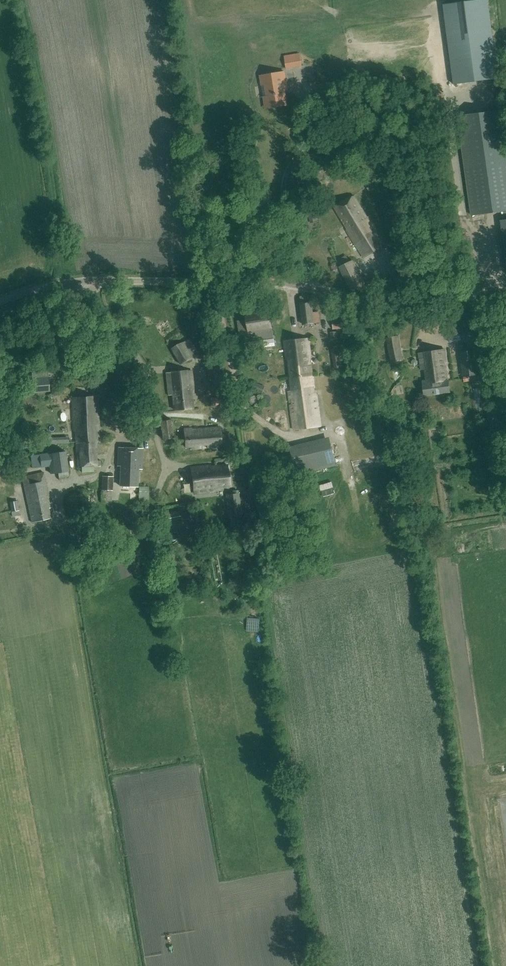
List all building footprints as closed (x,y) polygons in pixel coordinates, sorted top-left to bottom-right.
[(488,0),(477,0),(443,4),(454,84),(498,78),(488,0)] [(292,55),(284,57),(286,69),(294,67),(292,55)] [(265,96),(266,103),(267,108),(277,106),(286,105),(286,102),(285,101),(283,85),(286,85),(284,72),(268,75),(261,76),(262,78),(263,86),(262,86),(263,96),(265,96)] [(492,213),(505,211),(505,132),(503,110),(458,116),(472,215),(492,213)] [(367,218),(354,196),(335,208),(348,229),(347,230),(364,257),(386,245),(369,217),(367,218)] [(313,313),(311,295),(300,297),(304,325),(320,323),(318,312),(313,313)] [(250,319),(251,329),(276,328),(275,317),(250,319)] [(448,336),(462,334),(459,317),(445,319),(448,336)] [(249,341),(260,339),(274,338),(273,329),(248,332),(246,318),(238,319),(240,336),(249,335),(249,341)] [(334,329),(346,328),(345,319),(333,320),(334,329)] [(213,339),(211,330),(200,333),(202,341),(213,339)] [(391,362),(403,360),(399,336),(387,338),(391,362)] [(189,338),(188,339),(171,348),(180,364),(196,355),(194,350),(196,349),(189,338)] [(312,375),(313,375),(310,358),(311,358),(309,338),(284,341),(287,359),(288,359),(290,376),(312,375)] [(274,339),(252,342),(253,349),(275,346),(274,339)] [(335,368),(341,367),(338,349),(332,350),(335,368)] [(448,380),(445,363),(447,363),(445,349),(419,353),(421,370),(425,369),(427,380),(423,381),(425,396),(450,392),(449,380),(448,380)] [(463,376),(478,373),(474,357),(474,352),(459,354),(463,376)] [(193,408),(192,393),(194,393),(192,370),(166,373),(168,395),(173,395),(174,410),(193,408)] [(217,386),(224,384),(222,372),(214,374),(217,386)] [(312,375),(290,376),(292,391),(289,391),(294,430),(321,427),(317,396),(316,396),(315,392),(313,375),(312,375)] [(32,379),(33,392),(49,391),(48,378),(32,379)] [(252,405),(258,402),(255,395),(249,398),(252,405)] [(99,441),(98,430),(99,430),(97,396),(72,398),(74,431),(76,431),(76,443),(99,441)] [(212,406),(225,403),(224,396),(211,398),(212,406)] [(162,439),(173,437),(171,419),(160,420),(162,439)] [(222,446),(220,427),(192,430),(192,428),(184,429),(186,447),(191,447),(191,449),(201,448),(200,445),(207,444),(207,448),(222,446)] [(94,465),(101,465),(101,460),(97,460),(96,454),(101,453),(100,441),(99,441),(76,443),(77,452),(80,452),(82,473),(94,472),(94,465)] [(142,469),(142,467),(143,448),(118,447),(118,466),(121,466),(120,486),(138,487),(138,469),(142,469)] [(42,468),(50,466),(50,474),(58,473),(59,478),(69,477),(68,470),(69,470),(67,450),(48,452),(48,453),(40,454),(30,455),(32,468),(42,467),(42,468)] [(212,466),(214,488),(231,486),(228,465),(216,466),(216,465),(212,466)] [(214,490),(214,488),(212,466),(191,468),(194,493),(214,490)] [(32,523),(51,518),(49,509),(51,508),(44,473),(22,477),(32,523)] [(113,490),(113,475),(102,475),(101,490),(113,490)] [(149,496),(150,487),(139,486),(139,496),(149,496)] [(229,516),(242,515),(239,493),(226,495),(229,516)] [(11,513),(20,511),(17,500),(8,502),(11,513)] [(164,522),(182,518),(180,510),(162,513),(164,522)]
